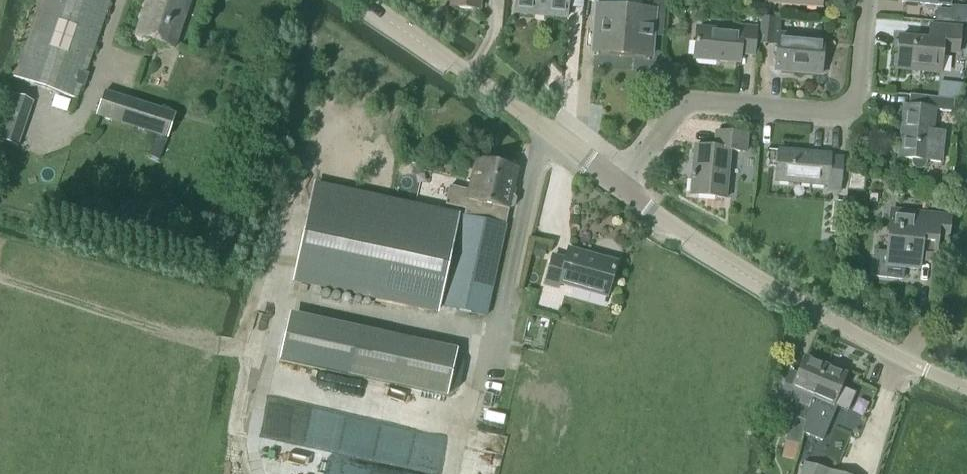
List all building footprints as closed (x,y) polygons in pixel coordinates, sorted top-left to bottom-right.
[(110,0),(42,0),(15,79),(76,100),(110,0)] [(122,99),(148,108),(158,76),(152,74),(157,61),(163,63),(168,48),(174,49),(190,0),(147,0),(135,36),(137,37),(123,79),(128,81),(122,99)] [(449,8),(479,11),(480,0),(450,0),(449,8)] [(568,0),(515,0),(514,14),(566,19),(568,0)] [(621,54),(649,56),(651,32),(662,33),(666,0),(653,0),(652,15),(624,12),(621,54)] [(821,0),(768,0),(767,4),(821,9),(821,0)] [(596,10),(593,52),(621,54),(624,12),(596,10)] [(820,76),(824,39),(778,35),(779,21),(761,19),(759,44),(777,46),(775,72),(820,76)] [(959,55),(961,28),(930,26),(928,41),(898,38),(895,70),(941,74),(943,54),(959,55)] [(753,56),(755,30),(741,29),(741,34),(697,30),(694,59),(717,61),(717,63),(737,65),(738,55),(753,56)] [(168,141),(175,117),(148,108),(122,99),(104,93),(96,118),(168,141)] [(903,106),(898,159),(912,160),(911,164),(913,168),(917,170),(921,171),(924,169),(927,166),(927,162),(940,163),(943,132),(934,131),(936,111),(953,113),(954,101),(938,99),(909,96),(908,106),(903,106)] [(17,148),(21,135),(0,128),(0,142),(17,148)] [(745,153),(746,137),(715,134),(714,149),(694,147),(693,164),(695,165),(694,175),(692,175),(690,198),(725,201),(727,180),(725,180),(726,169),(728,169),(730,152),(745,153)] [(845,140),(844,152),(851,153),(852,141),(845,140)] [(838,194),(842,160),(830,158),(831,156),(778,150),(775,183),(827,188),(826,193),(838,194)] [(512,197),(518,170),(476,161),(469,191),(449,187),(445,206),(465,210),(463,217),(444,307),(485,317),(508,212),(510,212),(510,209),(513,208),(514,200),(512,197)] [(314,187),(294,282),(437,313),(457,218),(314,187)] [(937,243),(947,244),(950,216),(891,210),(886,254),(874,253),(872,277),(902,280),(903,269),(920,271),(921,263),(924,239),(937,240),(937,243)] [(831,224),(829,236),(842,237),(844,226),(831,224)] [(534,244),(531,256),(543,260),(546,248),(534,244)] [(592,258),(583,256),(583,253),(568,249),(565,260),(552,256),(544,286),(557,290),(559,285),(606,299),(616,263),(592,256),(592,258)] [(287,333),(280,364),(348,378),(358,330),(300,317),(296,335),(287,333)] [(437,346),(426,395),(447,399),(457,351),(437,346)] [(789,375),(778,401),(797,409),(785,441),(799,445),(802,434),(812,398),(825,367),(804,359),(796,378),(789,375)] [(812,398),(802,434),(822,442),(829,425),(825,423),(832,406),(847,412),(855,394),(840,388),(846,374),(825,367),(812,398)] [(490,410),(493,397),(484,395),(481,408),(490,410)] [(828,471),(802,463),(799,473),(838,473),(828,471)]
